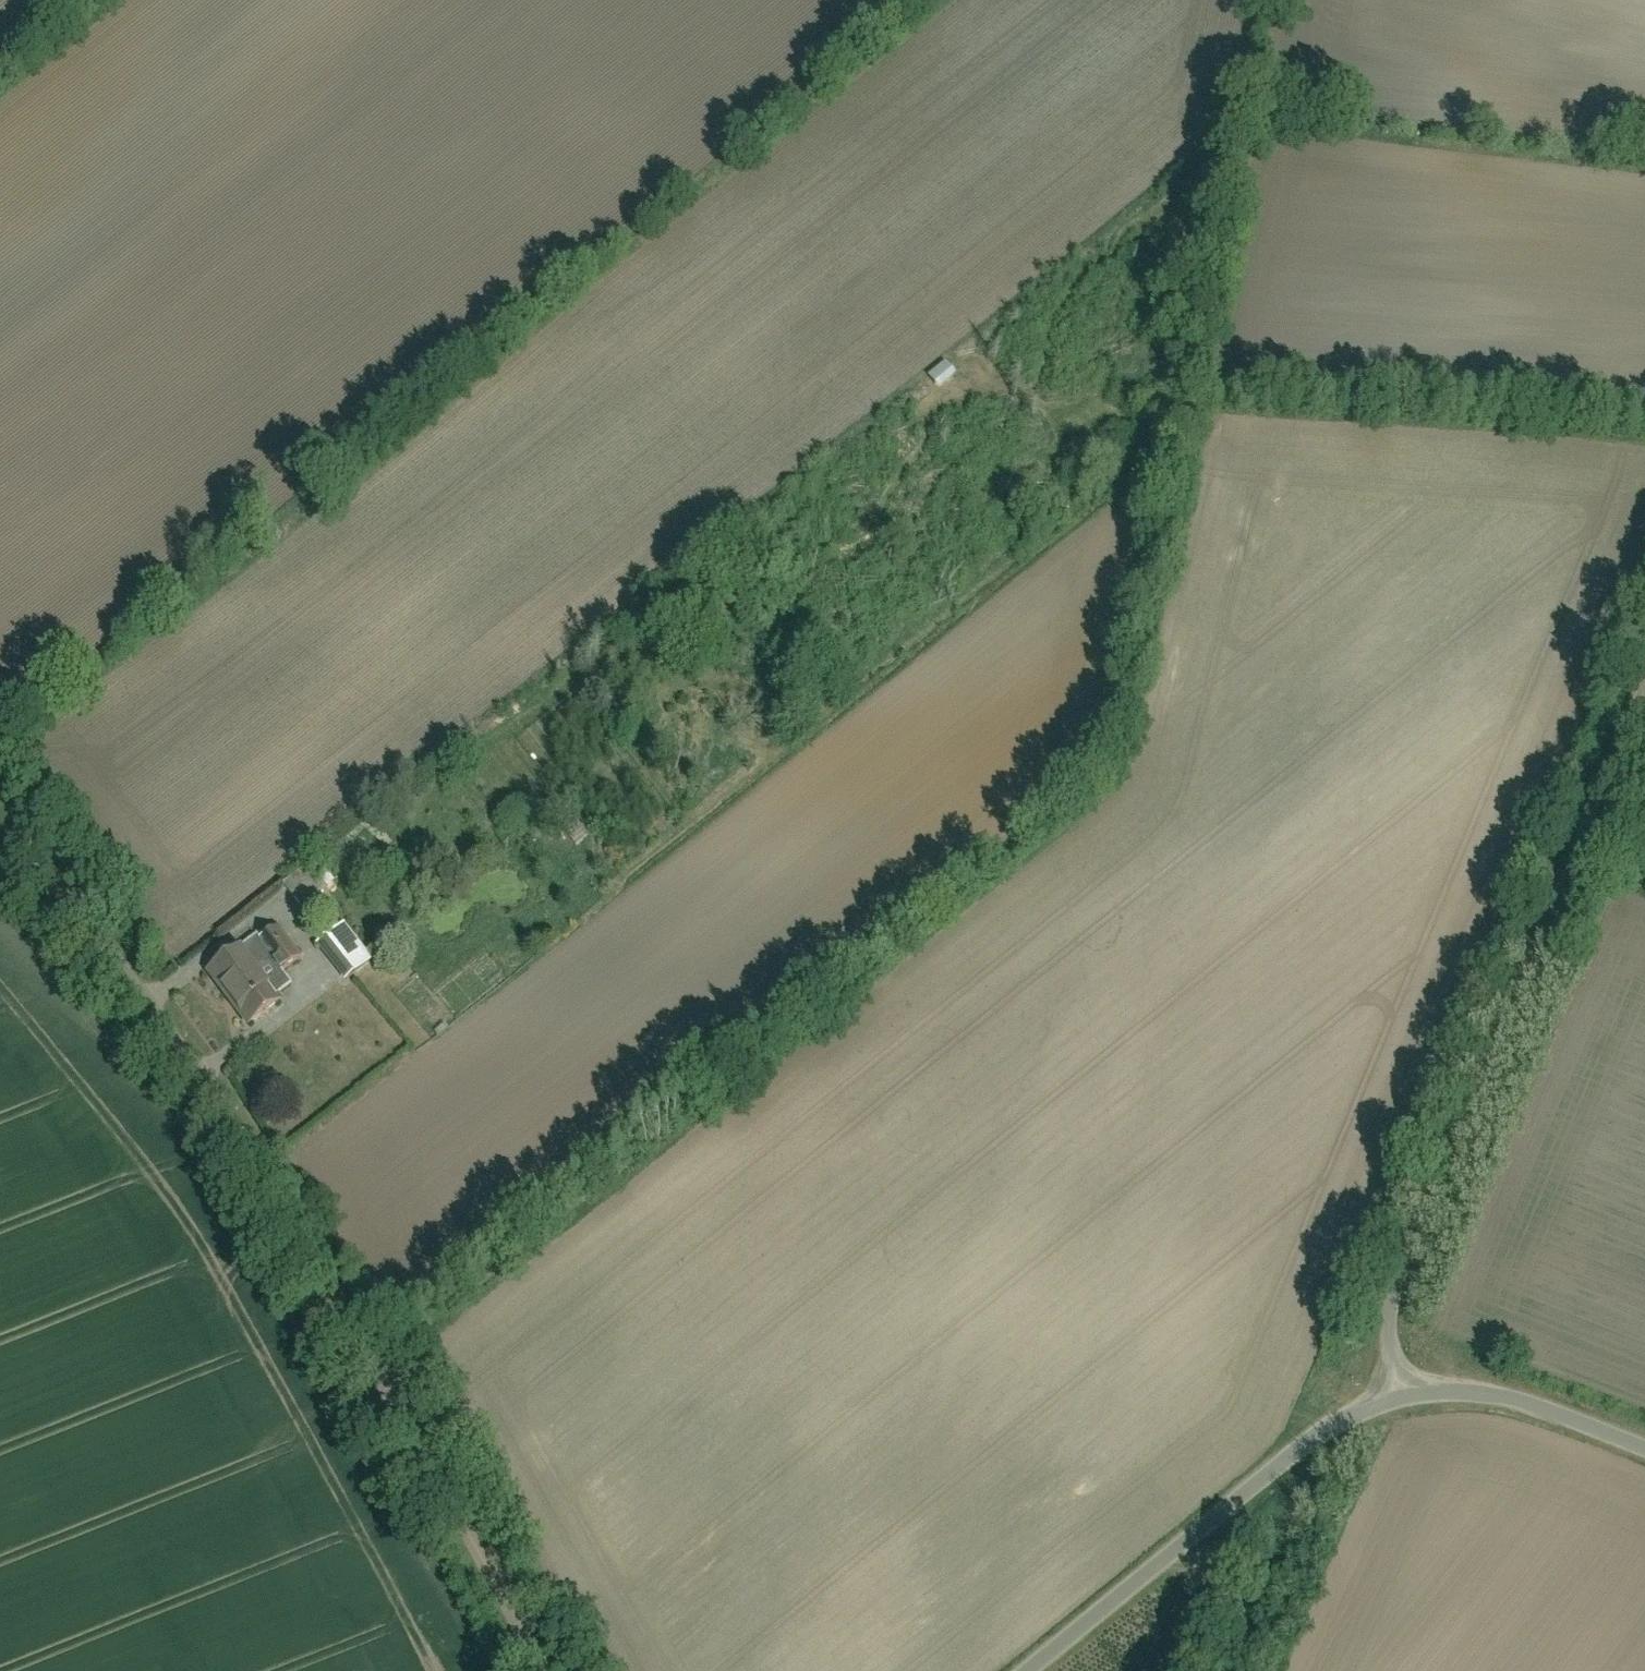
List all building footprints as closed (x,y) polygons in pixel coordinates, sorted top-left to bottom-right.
[(938,389),(956,373),(944,361),(927,376),(938,389)] [(349,919),(319,942),(349,980),(378,957),(349,919)] [(282,927),(263,940),(285,970),(304,957),(282,927)] [(244,947),(277,994),(294,982),(285,970),(263,940),(260,936),(244,947)] [(244,947),(210,971),(250,1027),(284,1003),(277,994),(244,947)]
